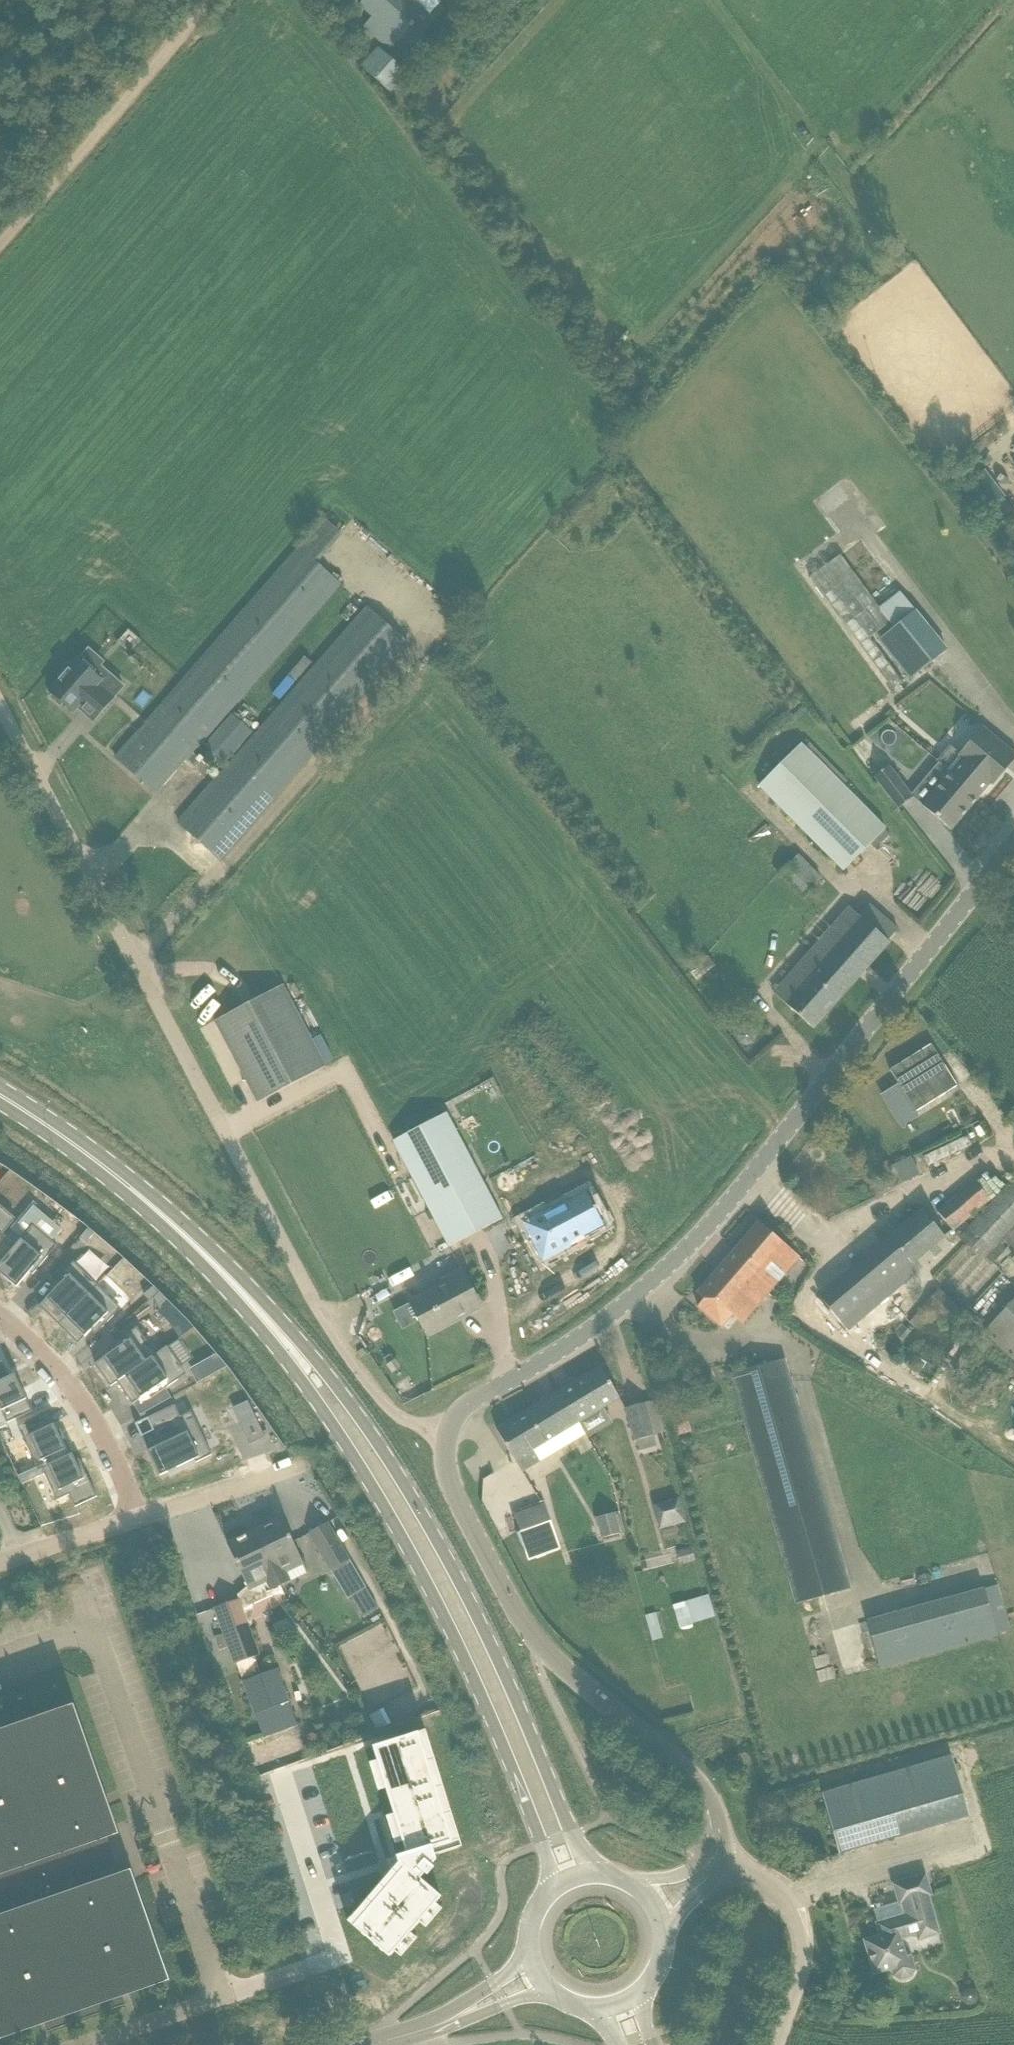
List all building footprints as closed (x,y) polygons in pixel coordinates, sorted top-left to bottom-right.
[(413,0),(364,0),(359,6),(372,18),(364,28),(376,39),(385,29),(398,41),(410,27),(411,28),(414,25),(413,24),(425,11),(413,0)] [(377,47),(361,65),(390,90),(405,71),(377,47)] [(998,474),(1006,491),(1013,487),(1013,467),(998,474)] [(967,486),(987,511),(1004,497),(985,471),(967,486)] [(156,794),(337,588),(314,568),(342,535),(325,520),(116,758),(156,794)] [(878,641),(910,679),(947,650),(915,611),(878,641)] [(364,612),(275,713),(179,823),(219,859),(405,647),(364,612)] [(123,687),(99,666),(93,674),(77,660),(71,666),(68,664),(60,674),(62,676),(49,691),(52,694),(50,697),(60,706),(62,703),(73,713),(77,708),(93,721),(123,687)] [(206,744),(226,762),(252,731),(231,714),(206,744)] [(951,830),(990,784),(993,786),(1013,761),(1013,754),(982,727),(959,754),(950,746),(937,761),(948,770),(940,779),(942,781),(921,806),(951,830)] [(759,787),(843,871),(885,829),(801,744),(759,787)] [(913,798),(889,767),(874,777),(898,809),(913,798)] [(789,864),(780,873),(802,896),(812,887),(789,864)] [(849,907),(782,983),(793,993),(785,1003),(813,1028),(889,942),(887,941),(897,930),(869,904),(859,915),(849,907)] [(283,985),(214,1021),(257,1102),(325,1066),(283,985)] [(393,1141),(449,1247),(502,1219),(446,1113),(393,1141)] [(911,1157),(889,1168),(902,1182),(918,1174),(911,1157)] [(937,1212),(952,1231),(989,1200),(974,1181),(937,1212)] [(960,1240),(983,1261),(986,1258),(992,1264),(1010,1245),(1013,1249),(1013,1181),(960,1240)] [(546,1206),(519,1220),(538,1255),(567,1239),(566,1236),(598,1219),(583,1190),(547,1209),(546,1206)] [(2,1234),(14,1221),(0,1209),(0,1233),(2,1234)] [(819,1296),(848,1330),(923,1267),(917,1260),(944,1237),(922,1209),(819,1296)] [(726,1311),(742,1324),(799,1257),(758,1222),(697,1294),(704,1300),(697,1308),(716,1324),(726,1311)] [(0,1245),(0,1247),(5,1242),(13,1249),(0,1264),(0,1274),(12,1284),(16,1287),(22,1281),(29,1272),(32,1275),(57,1246),(33,1225),(21,1239),(12,1231),(0,1245)] [(94,1233),(87,1228),(80,1238),(86,1243),(94,1233)] [(58,1286),(39,1306),(58,1325),(97,1285),(96,1284),(94,1286),(72,1264),(54,1282),(58,1286)] [(410,1303),(427,1335),(480,1307),(461,1270),(441,1281),(444,1285),(410,1303)] [(97,1285),(58,1325),(78,1344),(97,1324),(101,1328),(119,1310),(96,1288),(98,1286),(97,1285)] [(158,1293),(153,1287),(144,1295),(149,1301),(158,1293)] [(929,1304),(951,1325),(964,1312),(942,1290),(929,1304)] [(167,1301),(159,1293),(153,1299),(162,1307),(167,1301)] [(1013,1358),(1013,1304),(987,1333),(1013,1358)] [(176,1318),(166,1328),(176,1341),(189,1332),(176,1318)] [(117,1348),(95,1364),(110,1387),(117,1382),(116,1382),(153,1356),(135,1329),(114,1343),(117,1348)] [(153,1356),(116,1382),(117,1382),(132,1404),(155,1388),(158,1393),(184,1375),(165,1348),(153,1356)] [(225,1367),(214,1355),(203,1362),(211,1375),(225,1367)] [(847,1591),(783,1359),(731,1374),(794,1605),(847,1591)] [(0,1361),(0,1409),(7,1423),(32,1411),(18,1381),(14,1374),(9,1377),(1,1361),(0,1361)] [(600,1367),(548,1398),(567,1429),(619,1398),(600,1367)] [(567,1429),(548,1398),(496,1430),(522,1472),(564,1447),(557,1435),(567,1429)] [(638,1440),(641,1450),(657,1445),(654,1435),(661,1433),(652,1400),(625,1408),(634,1441),(638,1440)] [(151,1431),(145,1434),(153,1449),(147,1451),(159,1476),(193,1460),(195,1463),(211,1455),(206,1445),(203,1446),(195,1428),(187,1432),(173,1405),(146,1418),(151,1431)] [(48,1412),(17,1426),(37,1467),(38,1470),(72,1454),(63,1435),(60,1437),(54,1424),(32,1434),(27,1423),(49,1413),(48,1412)] [(685,1414),(673,1418),(678,1433),(690,1429),(685,1414)] [(266,1425),(253,1434),(266,1454),(280,1445),(266,1425)] [(72,1454),(38,1470),(38,1471),(42,1469),(44,1474),(57,1501),(91,1485),(82,1465),(78,1467),(72,1454)] [(37,1467),(18,1476),(22,1484),(44,1474),(42,1469),(38,1471),(38,1470),(37,1467)] [(686,1523),(679,1498),(653,1504),(659,1530),(686,1523)] [(514,1515),(520,1532),(550,1521),(544,1504),(514,1515)] [(614,1513),(597,1517),(602,1538),(619,1534),(614,1513)] [(281,1517),(254,1530),(280,1586),(290,1581),(286,1572),(303,1564),(281,1517)] [(366,1587),(327,1522),(308,1534),(347,1598),(366,1587)] [(280,1586),(254,1530),(227,1543),(249,1590),(266,1582),(271,1590),(280,1586)] [(689,1547),(677,1550),(680,1561),(683,1560),(684,1562),(693,1560),(689,1547)] [(869,1622),(882,1667),(928,1654),(996,1636),(985,1591),(869,1622)] [(671,1601),(675,1625),(713,1618),(709,1594),(671,1601)] [(239,1599),(214,1608),(224,1634),(215,1637),(219,1650),(228,1647),(234,1664),(236,1663),(243,1682),(260,1675),(254,1657),(259,1655),(239,1599)] [(260,1675),(243,1682),(263,1737),(297,1724),(277,1669),(260,1675)] [(42,2017),(47,2032),(126,2005),(120,1989),(166,1973),(134,1880),(123,1883),(104,1829),(115,1825),(77,1716),(43,1728),(38,1713),(0,1726),(0,2031),(42,2017)] [(353,1926),(389,1957),(394,1951),(410,1932),(419,1922),(435,1903),(441,1897),(420,1879),(421,1877),(424,1873),(427,1876),(434,1868),(431,1866),(436,1860),(434,1855),(434,1854),(433,1851),(432,1848),(445,1844),(452,1842),(450,1835),(419,1736),(418,1733),(418,1732),(399,1738),(398,1738),(391,1741),(372,1746),(373,1747),(377,1761),(385,1788),(394,1814),(402,1842),(406,1853),(397,1856),(400,1865),(403,1867),(353,1925),(353,1926)] [(822,1793),(839,1853),(969,1816),(951,1756),(822,1793)] [(938,1933),(927,1896),(930,1895),(925,1875),(894,1884),(899,1904),(902,1903),(906,1916),(877,1924),(880,1936),(867,1940),(870,1948),(867,1949),(874,1974),(892,1968),(894,1975),(900,1979),(911,1976),(914,1970),(910,1956),(905,1958),(900,1938),(917,1933),(918,1939),(938,1933)] [(963,1992),(961,1997),(963,2001),(967,2004),(971,2005),(975,2002),(977,1997),(976,1993),(972,1990),(967,1989),(963,1992)]
